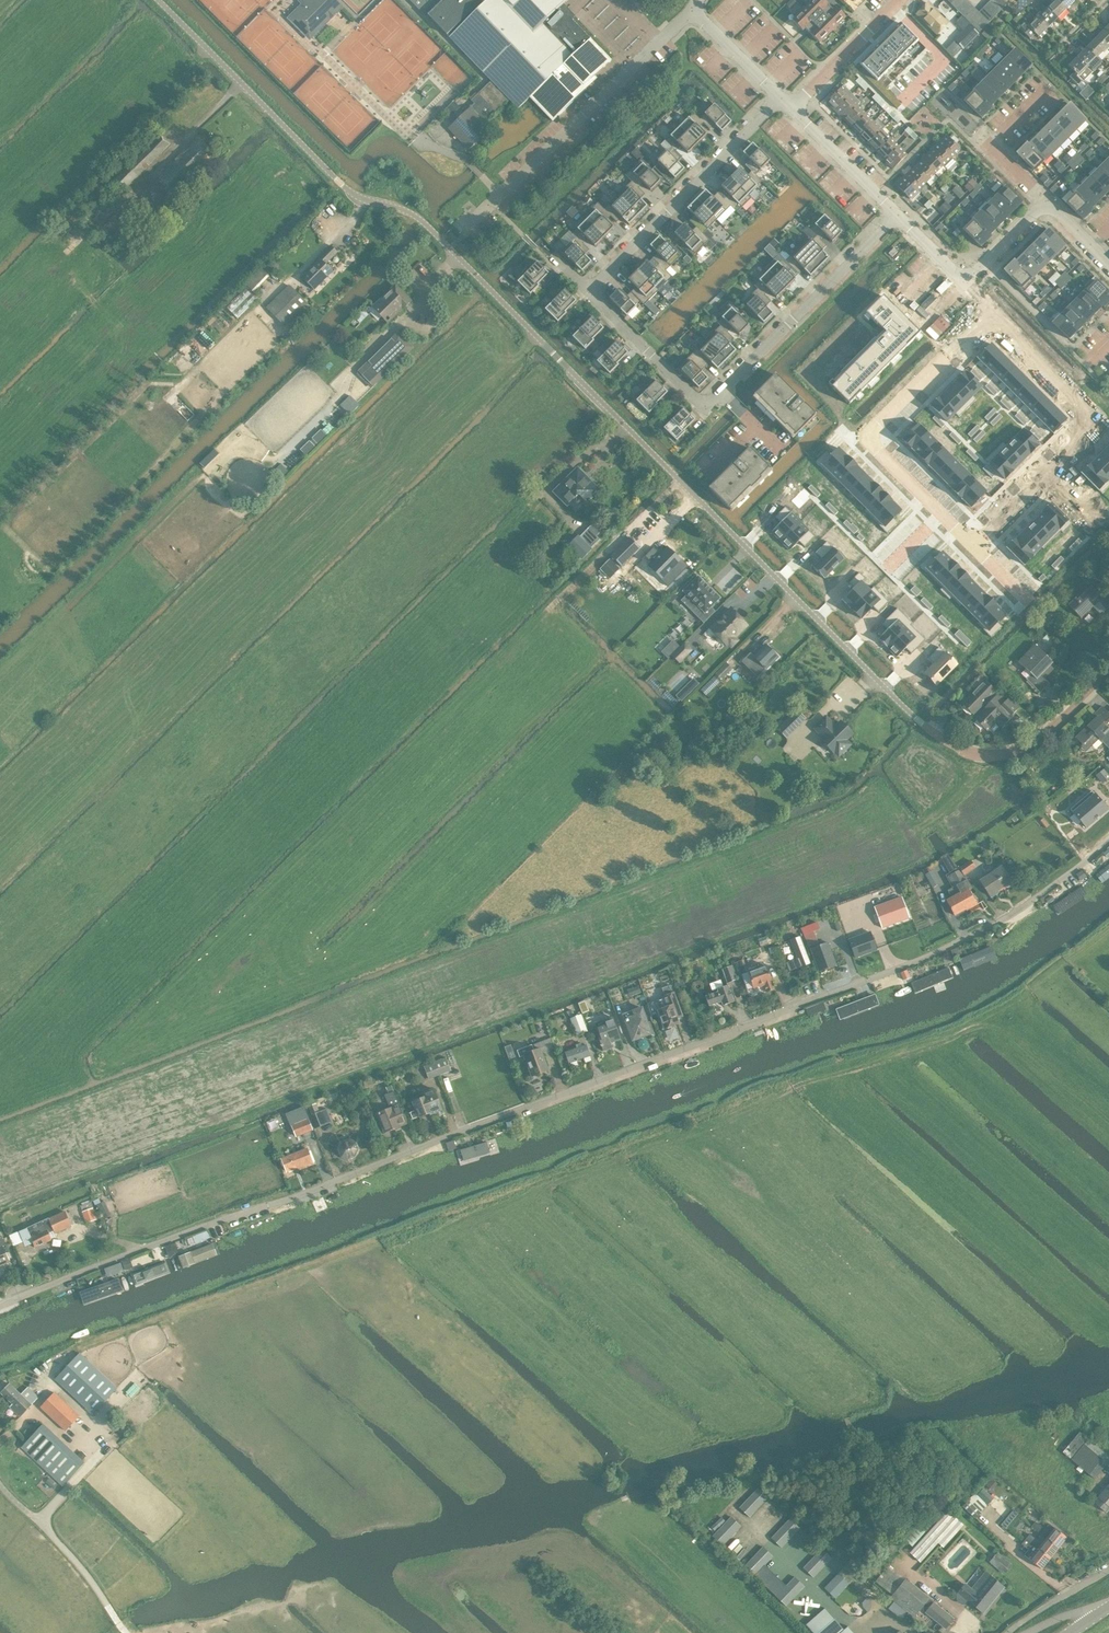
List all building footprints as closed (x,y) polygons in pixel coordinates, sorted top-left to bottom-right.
[(335,0),(298,0),(298,1),(303,7),(291,19),(310,38),(342,6),(335,0)] [(444,0),(410,0),(427,18),(429,16),(428,15),(444,0)] [(569,0),(444,0),(428,15),(429,16),(492,81),(477,95),(495,114),(510,100),(518,109),(530,98),(591,39),(572,20),(570,21),(565,16),(570,10),(564,4),(569,0)] [(793,21),(803,31),(805,29),(820,44),(846,17),(836,7),(834,10),(833,8),(837,3),(834,0),(814,0),(793,21)] [(965,0),(957,0),(952,5),(956,9),(965,0)] [(970,4),(966,0),(965,0),(956,9),(960,14),(970,4)] [(1002,9),(993,0),(992,0),(988,4),(998,13),(1002,9)] [(1002,0),(993,0),(1002,9),(1007,4),(1002,0)] [(1026,1),(1024,0),(1019,0),(1017,2),(1015,12),(1019,16),(1028,7),(1025,4),(1027,1),(1026,1)] [(1067,9),(1058,0),(1056,0),(1048,8),(1058,19),(1067,9)] [(1067,9),(1076,0),(1058,0),(1067,9)] [(929,2),(916,15),(938,37),(951,23),(929,2)] [(965,18),(975,8),(970,4),(960,14),(965,18)] [(994,18),(998,13),(988,4),(983,8),(994,18)] [(989,22),(979,13),(975,8),(965,18),(979,32),(989,22)] [(989,22),(994,18),(983,8),(979,13),(989,22)] [(1049,28),(1058,19),(1048,8),(1038,18),(1049,28)] [(964,31),(954,41),(964,51),(979,35),(977,33),(978,32),(965,18),(962,16),(955,23),(964,31)] [(1040,37),(1049,28),(1038,18),(1031,26),(1027,22),(1021,28),(1031,39),(1036,34),(1040,37)] [(901,23),(891,33),(908,51),(918,41),(901,23)] [(1108,46),(1108,32),(1106,28),(1096,38),(1107,49),(1108,46)] [(891,33),(881,43),(898,61),(908,51),(891,33)] [(998,44),(1004,38),(1001,35),(995,41),(998,44)] [(1098,58),(1107,49),(1096,38),(1087,47),(1098,58)] [(584,87),(611,61),(591,39),(530,98),(533,101),(553,121),(587,89),(584,87)] [(881,43),(871,53),(888,71),(898,61),(881,43)] [(984,53),(989,48),(985,44),(981,49),(984,53)] [(1022,74),(1031,66),(1013,47),(1004,56),(1022,74)] [(1103,62),(1098,58),(1087,47),(1078,57),(1093,72),(1103,62)] [(975,55),(979,59),(984,53),(981,49),(975,55)] [(871,53),(860,64),(863,67),(867,71),(870,74),(874,78),(877,81),(878,81),(888,71),(871,53)] [(1014,83),(1022,74),(1004,56),(996,64),(1014,83)] [(1084,80),(1084,81),(1093,72),(1078,57),(1069,66),(1074,71),(1069,77),(1078,86),(1084,80)] [(967,68),(970,72),(975,67),(971,64),(967,68)] [(1006,91),(1014,83),(996,64),(987,73),(991,76),(1006,91)] [(961,74),(965,78),(970,72),(967,68),(961,74)] [(1099,78),(1104,82),(1108,78),(1104,73),(1099,78)] [(998,99),(1006,91),(991,76),(982,84),(998,99)] [(1100,87),(1104,82),(1099,78),(1095,82),(1100,87)] [(948,88),(951,91),(957,85),(953,82),(948,88)] [(989,108),(998,99),(982,84),(974,92),(974,93),(989,108)] [(841,90),(827,104),(835,112),(852,94),(845,86),(841,90)] [(974,93),(974,92),(971,89),(960,100),(972,112),(974,111),(982,118),(991,109),(989,108),(974,93)] [(852,94),(835,112),(843,120),(857,106),(860,102),(852,94)] [(486,123),(495,114),(477,95),(471,101),(474,104),(449,129),(469,150),(491,128),(486,123)] [(1070,105),(1060,114),(1076,129),(1085,120),(1070,104),(1070,105)] [(715,125),(722,132),(731,122),(714,105),(700,119),(703,123),(710,130),(715,125)] [(857,106),(843,120),(852,129),(866,115),(857,106)] [(680,127),(697,144),(706,135),(699,128),(703,123),(700,119),(694,113),(680,127)] [(1060,114),(1052,122),(1067,137),(1076,129),(1060,114)] [(860,137),(874,123),(866,115),(852,129),(860,137)] [(1052,122),(1044,130),(1059,145),(1067,137),(1052,122)] [(868,145),(882,131),(874,123),(860,137),(868,145)] [(688,153),(697,144),(680,127),(665,141),(672,147),(676,151),(680,146),(688,153)] [(147,138),(152,144),(116,179),(125,189),(171,144),(156,129),(147,138)] [(1044,130),(1036,138),(1051,154),(1059,145),(1044,130)] [(876,153),(890,139),(882,131),(868,145),(876,153)] [(1100,135),(1097,131),(1091,137),(1094,140),(1100,135)] [(952,157),(960,149),(946,135),(938,144),(952,157)] [(1100,146),(1106,140),(1102,137),(1097,143),(1100,146)] [(1028,146),(1028,147),(1043,162),(1051,154),(1036,138),(1028,146)] [(885,161),(899,147),(890,139),(876,153),(885,161)] [(756,175),(770,161),(752,143),(743,153),(750,160),(745,165),(752,171),(756,175)] [(1079,148),(1082,152),(1088,147),(1084,143),(1079,148)] [(198,171),(210,159),(195,144),(160,178),(175,193),(198,171)] [(952,157),(938,144),(930,152),(943,165),(947,170),(956,161),(952,157)] [(1018,154),(1017,154),(1025,161),(1023,163),(1032,172),(1043,162),(1028,147),(1026,145),(1024,147),(1018,154)] [(675,179),(685,169),(677,162),(682,157),(676,151),(672,147),(656,163),(664,171),(666,169),(675,179)] [(899,147),(885,161),(893,169),(907,156),(899,147)] [(1085,154),(1088,158),(1094,153),(1090,149),(1085,154)] [(935,173),(943,165),(930,152),(922,160),(935,173)] [(1072,158),(1075,161),(1081,156),(1077,153),(1072,158)] [(1075,161),(1079,165),(1084,160),(1081,156),(1075,161)] [(1067,163),(1070,166),(1075,161),(1072,158),(1067,163)] [(652,170),(641,159),(625,175),(631,181),(639,188),(643,183),(650,191),(660,181),(651,172),(652,170)] [(927,182),(935,173),(922,160),(913,168),(927,182)] [(1070,166),(1073,170),(1079,165),(1075,161),(1070,166)] [(1100,170),(1108,179),(1108,162),(1108,161),(1100,170)] [(1057,171),(1061,174),(1066,169),(1062,165),(1057,171)] [(919,190),(927,182),(913,168),(905,176),(919,190)] [(748,195),(762,181),(756,175),(752,171),(747,176),(740,169),(731,178),(735,182),(748,195)] [(1092,178),(1107,193),(1108,191),(1108,179),(1100,170),(1092,178)] [(1063,176),(1066,180),(1072,174),(1068,171),(1063,176)] [(991,183),(996,177),(993,174),(987,179),(991,183)] [(910,199),(919,190),(905,176),(896,185),(910,199)] [(742,207),(751,198),(748,195),(735,182),(731,178),(721,187),(729,194),(724,199),(730,206),(734,209),(738,204),(742,207)] [(1049,178),(1044,184),(1047,187),(1053,182),(1049,178)] [(1092,178),(1083,186),(1098,201),(1107,193),(1092,178)] [(964,187),(970,192),(978,184),(972,179),(964,187)] [(638,216),(648,206),(640,199),(645,194),(639,188),(631,181),(618,195),(638,216)] [(974,190),(977,192),(982,187),(979,184),(973,189),(974,190)] [(1013,211),(1022,203),(1003,184),(994,193),(998,196),(1013,211)] [(1050,190),(1053,193),(1059,187),(1055,184),(1050,190)] [(952,191),(960,199),(965,194),(957,185),(952,191)] [(1083,186),(1075,195),(1090,210),(1091,209),(1098,201),(1083,186)] [(724,199),(718,193),(713,197),(706,190),(696,200),(710,213),(717,219),(730,206),(724,199)] [(972,198),(978,193),(977,192),(974,190),(969,195),(972,198)] [(622,217),(629,225),(638,216),(618,195),(604,209),(611,216),(617,222),(622,217)] [(1005,220),(1013,211),(998,196),(990,204),(1005,220)] [(1083,220),(1090,213),(1074,196),(1065,205),(1074,214),(1076,212),(1083,220)] [(960,203),(964,207),(969,202),(966,198),(960,203)] [(687,209),(694,216),(689,221),(696,227),(703,233),(717,220),(710,213),(696,200),(687,209)] [(603,238),(613,228),(606,220),(611,216),(604,209),(598,202),(583,217),(586,220),(603,238)] [(952,207),(947,202),(946,202),(939,209),(945,214),(952,207)] [(996,228),(1005,220),(990,204),(981,213),(996,228)] [(988,236),(996,228),(981,213),(973,221),(988,236)] [(825,235),(832,242),(842,233),(824,215),(810,230),(816,236),(820,239),(825,235)] [(988,236),(979,227),(973,221),(969,218),(959,228),(963,232),(971,241),(973,239),(981,247),(990,238),(988,236)] [(587,239),(595,246),(603,238),(586,220),(573,234),(576,237),(583,243),(587,239)] [(935,229),(939,232),(944,227),(941,223),(935,229)] [(682,245),(693,256),(709,240),(703,233),(696,227),(692,232),(684,224),(675,234),(684,243),(682,245)] [(952,234),(957,238),(962,232),(958,228),(952,234)] [(1058,257),(1067,248),(1049,230),(1040,238),(1055,253),(1058,257)] [(682,255),(671,244),(669,246),(660,236),(650,246),(657,253),(652,258),(658,264),(666,271),(671,266),(682,255)] [(809,237),(799,247),(820,267),(829,258),(822,250),(827,246),(820,239),(816,236),(812,240),(809,237)] [(582,271),(592,262),(584,255),(589,250),(583,243),(576,237),(560,253),(571,264),(573,262),(582,271)] [(1047,262),(1055,253),(1040,238),(1032,246),(1047,262)] [(326,264),(333,257),(338,252),(332,246),(320,258),(321,259),(302,278),(314,290),(333,271),(326,264)] [(1038,270),(1047,262),(1032,246),(1024,255),(1038,270)] [(820,267),(799,247),(786,260),(785,260),(792,267),(792,268),(798,274),(803,269),(810,276),(820,267)] [(892,257),(898,252),(894,248),(888,254),(892,257)] [(779,254),(765,268),(768,271),(786,289),(795,279),(794,278),(798,274),(792,268),(792,267),(785,260),(786,260),(779,254)] [(1030,278),(1038,270),(1024,255),(1015,263),(1030,278)] [(1080,261),(1077,257),(1071,263),(1074,266),(1080,261)] [(531,269),(517,282),(530,295),(533,292),(537,296),(543,290),(539,286),(538,284),(551,271),(546,265),(543,268),(535,260),(529,267),(531,269)] [(654,269),(647,261),(638,271),(658,291),(672,277),(666,271),(658,264),(654,269)] [(1030,278),(1015,263),(1014,261),(1005,271),(1012,278),(1011,280),(1023,292),(1034,281),(1030,278)] [(1080,272),(1086,267),(1082,263),(1077,269),(1080,272)] [(269,277),(268,276),(272,271),(266,265),(261,269),(260,268),(245,284),(254,292),(269,277)] [(628,280),(629,281),(635,287),(630,292),(641,302),(644,305),(658,291),(638,271),(628,280)] [(769,291),(776,298),(786,289),(768,271),(754,285),(757,288),(765,295),(769,291)] [(1063,280),(1064,279),(1068,275),(1065,272),(1060,277),(1063,280)] [(1063,280),(1066,283),(1071,278),(1068,275),(1064,279),(1063,280)] [(1057,286),(1063,280),(1060,277),(1054,282),(1057,286)] [(1108,302),(1108,294),(1106,290),(1107,289),(1098,279),(1088,290),(1104,306),(1108,302)] [(1061,289),(1066,284),(1066,283),(1063,280),(1057,286),(1061,289)] [(306,302),(290,285),(267,308),(283,325),(306,302)] [(411,300),(396,285),(374,307),(388,320),(402,306),(403,307),(411,300)] [(1042,291),(1046,295),(1051,290),(1048,286),(1042,291)] [(1088,290),(1085,286),(1076,295),(1095,313),(1102,305),(1104,307),(1104,306),(1088,290)] [(545,309),(558,322),(567,313),(565,312),(579,298),(573,292),(570,295),(563,288),(556,294),(558,296),(545,309)] [(765,295),(757,288),(742,304),(753,315),(754,314),(764,323),(773,313),(766,306),(771,301),(765,295)] [(257,300),(246,289),(227,308),(238,318),(257,300)] [(617,310),(625,318),(641,302),(630,292),(626,296),(619,289),(609,299),(619,308),(617,310)] [(1049,296),(1053,299),(1058,294),(1055,291),(1049,296)] [(1086,322),(1095,313),(1076,295),(1068,303),(1086,322)] [(832,380),(828,384),(849,405),(920,333),(883,296),(866,314),(885,333),(832,387),(830,385),(833,381),(832,380)] [(1038,296),(1032,302),(1036,305),(1041,300),(1038,296)] [(1038,307),(1041,311),(1047,305),(1044,302),(1038,307)] [(732,328),(739,335),(749,325),(739,316),(741,314),(730,303),(719,315),(722,318),(717,322),(720,326),(728,332),(732,328)] [(1078,330),(1086,322),(1068,303),(1059,312),(1063,315),(1078,330)] [(586,323),(573,337),(585,350),(589,346),(594,350),(599,345),(594,341),(593,339),(606,326),(601,320),(598,323),(590,315),(584,322),(586,323)] [(1069,339),(1078,330),(1063,315),(1054,324),(1069,339)] [(706,339),(727,360),(736,351),(729,343),(734,339),(728,332),(720,326),(706,339)] [(392,336),(369,359),(358,369),(373,384),(413,344),(398,330),(392,336)] [(710,362),(718,369),(727,360),(706,339),(692,353),(706,366),(710,362)] [(610,348),(597,361),(610,374),(619,365),(617,364),(631,350),(625,344),(622,347),(615,340),(608,346),(610,348)] [(981,354),(978,358),(985,366),(999,352),(992,344),(986,350),(985,349),(980,353),(981,354)] [(999,352),(985,366),(993,373),(1007,359),(999,352)] [(689,379),(699,388),(708,378),(701,371),(706,366),(692,353),(677,369),(688,380),(689,379)] [(1007,359),(993,373),(1000,381),(1014,367),(1007,359)] [(1014,367),(1000,381),(1008,388),(1022,374),(1014,367)] [(965,372),(957,380),(973,396),(981,388),(965,372)] [(1022,374),(1008,388),(1015,396),(1029,382),(1022,374)] [(754,396),(794,437),(816,415),(775,375),(754,396)] [(650,387),(636,401),(649,413),(658,404),(657,403),(670,389),(664,384),(662,386),(654,379),(648,385),(650,387)] [(957,380),(948,389),(968,409),(977,400),(973,396),(957,380)] [(1029,382),(1015,396),(1023,403),(1037,389),(1029,382)] [(948,389),(940,398),(955,414),(959,417),(968,409),(948,389)] [(1037,389),(1023,403),(1030,411),(1044,397),(1037,389)] [(340,405),(350,415),(365,400),(355,390),(340,405)] [(1044,397),(1030,411),(1038,418),(1052,404),(1044,397)] [(940,398),(931,406),(947,422),(955,414),(940,398)] [(1052,404),(1038,418),(1045,426),(1059,412),(1052,404)] [(677,415),(664,428),(677,441),(685,432),(684,431),(698,417),(692,411),(689,414),(682,407),(675,413),(677,415)] [(1059,412),(1045,426),(1053,433),(1057,429),(1058,430),(1062,426),(1061,425),(1067,419),(1059,412)] [(909,434),(903,440),(911,448),(927,433),(919,424),(914,429),(913,428),(908,433),(909,434)] [(1023,430),(1015,438),(1030,454),(1039,445),(1023,430)] [(927,433),(911,448),(920,457),(936,441),(927,433)] [(1015,438),(1006,446),(1022,462),(1030,454),(1015,438)] [(936,441),(920,457),(928,465),(944,449),(936,441)] [(1003,443),(994,451),(1013,471),(1022,462),(1006,446),(1003,443)] [(1100,455),(1108,464),(1108,447),(1100,455)] [(730,510),(771,470),(749,448),(709,489),(730,510)] [(826,451),(816,462),(829,476),(848,457),(839,448),(831,456),(826,451)] [(944,450),(928,465),(937,474),(953,458),(944,450)] [(994,451),(985,460),(1005,480),(1013,471),(994,451)] [(1091,464),(1108,481),(1108,480),(1108,464),(1100,455),(1091,464)] [(848,457),(829,476),(839,485),(841,483),(857,467),(848,457)] [(953,458),(937,474),(945,482),(961,466),(953,458)] [(1082,473),(1102,494),(1108,487),(1108,481),(1091,464),(1082,473)] [(961,466),(945,482),(954,491),(969,475),(961,466)] [(857,467),(841,483),(849,492),(866,475),(857,467)] [(574,489),(587,502),(598,490),(578,470),(556,492),(563,499),(574,489)] [(866,475),(849,492),(858,500),(874,484),(866,475)] [(969,475),(954,491),(962,499),(978,483),(969,475)] [(1080,486),(1085,481),(1086,480),(1081,475),(1081,476),(1075,482),(1080,486)] [(978,483),(962,499),(971,508),(977,502),(978,503),(982,498),(981,497),(986,492),(978,483)] [(874,484),(858,500),(866,509),(883,492),(874,484)] [(883,492),(866,509),(864,511),(874,520),(892,501),(883,492)] [(892,501),(874,520),(887,534),(898,523),(893,518),(901,511),(892,501)] [(1052,503),(1042,513),(1061,531),(1063,533),(1072,524),(1052,503)] [(781,523),(771,532),(781,541),(800,522),(785,507),(775,517),(781,523)] [(1042,513),(1034,522),(1052,540),(1061,531),(1042,513)] [(848,519),(843,523),(849,529),(853,524),(848,519)] [(800,522),(781,541),(790,551),(799,541),(805,547),(815,537),(800,522)] [(1034,522),(1025,531),(1041,547),(1043,549),(1052,540),(1034,522)] [(853,524),(849,529),(854,534),(859,530),(853,524)] [(580,537),(591,548),(599,539),(589,529),(580,537)] [(1025,531),(1016,539),(1033,556),(1041,547),(1025,531)] [(578,535),(568,546),(582,560),(592,549),(591,548),(580,537),(578,535)] [(628,539),(609,557),(621,569),(639,550),(628,539)] [(1016,539),(1007,548),(1024,565),(1033,556),(1016,539)] [(822,559),(813,568),(824,579),(844,559),(827,541),(815,553),(822,559)] [(653,548),(645,556),(651,562),(647,566),(668,586),(688,566),(682,560),(681,561),(667,547),(660,554),(653,548)] [(930,555),(919,566),(933,579),(951,561),(943,552),(935,560),(930,555)] [(951,561),(933,579),(942,588),(960,570),(951,561)] [(942,588),(940,590),(949,600),(951,598),(970,579),(960,570),(942,588)] [(855,588),(843,600),(852,609),(870,591),(862,582),(866,579),(859,572),(849,583),(855,588)] [(681,600),(703,623),(715,611),(711,607),(720,598),(698,576),(683,592),(686,595),(681,600)] [(970,579),(951,598),(960,607),(962,605),(979,588),(970,579)] [(915,586),(910,590),(916,597),(921,592),(915,586)] [(1068,605),(1081,618),(1093,606),(1101,615),(1108,608),(1099,598),(1101,596),(1092,586),(1078,599),(1076,597),(1068,605)] [(870,591),(852,609),(861,619),(873,607),(879,612),(889,602),(874,587),(870,591)] [(979,588),(962,605),(970,613),(987,597),(979,588)] [(987,597),(970,613),(979,622),(996,605),(987,597)] [(979,622),(977,624),(991,638),(1002,627),(997,622),(1005,615),(996,605),(979,622)] [(887,630),(878,639),(887,648),(911,625),(913,623),(898,608),(882,624),(887,630)] [(728,613),(712,629),(727,645),(728,644),(731,647),(738,641),(734,637),(747,625),(736,613),(731,609),(728,613)] [(911,625),(887,648),(897,657),(906,648),(911,654),(926,640),(911,625)] [(959,630),(954,635),(961,641),(965,636),(959,630)] [(965,636),(961,641),(967,647),(972,642),(965,636)] [(674,656),(680,662),(691,650),(685,644),(674,656)] [(1053,663),(1036,645),(1019,662),(1032,675),(1027,680),(1041,694),(1050,684),(1041,675),(1053,663)] [(750,653),(742,662),(758,677),(766,669),(778,657),(768,646),(764,651),(762,649),(754,657),(750,653)] [(934,665),(925,674),(927,676),(926,677),(933,684),(934,683),(936,685),(956,664),(939,648),(928,659),(934,665)] [(694,678),(677,696),(682,701),(700,684),(694,678)] [(976,691),(964,703),(975,714),(996,692),(985,682),(976,691)] [(991,702),(976,718),(988,730),(995,722),(1001,728),(1005,723),(1006,724),(1011,719),(1010,718),(1016,712),(1021,707),(1008,695),(1003,700),(1001,697),(998,694),(991,702)] [(726,701),(722,698),(713,707),(716,711),(726,701)] [(1108,713),(1102,707),(1095,714),(1097,717),(1076,738),(1083,745),(1085,743),(1090,748),(1100,739),(1108,749),(1108,729),(1108,728),(1108,712),(1108,713)] [(777,729),(786,738),(806,719),(797,710),(777,729)] [(852,734),(841,722),(836,727),(826,717),(815,728),(825,738),(822,740),(833,752),(835,750),(839,751),(844,749),(845,745),(844,741),(852,734)] [(1092,791),(1070,809),(1086,827),(1107,809),(1092,791)] [(950,858),(943,862),(950,875),(948,877),(953,887),(956,885),(961,893),(947,900),(955,916),(957,915),(958,916),(964,913),(963,911),(966,910),(967,911),(977,905),(969,889),(972,887),(966,880),(960,870),(950,858)] [(965,875),(975,867),(971,860),(960,868),(965,875)] [(1094,876),(1101,884),(1108,878),(1108,864),(1094,876)] [(1002,867),(980,881),(990,897),(999,891),(1012,883),(1002,867)] [(1082,886),(1051,908),(1059,918),(1088,895),(1082,886)] [(875,907),(882,928),(909,918),(901,897),(875,907)] [(849,940),(855,957),(877,949),(870,932),(849,940)] [(810,964),(800,936),(790,940),(797,959),(786,963),(789,971),(800,967),(800,968),(810,964)] [(827,944),(812,949),(819,970),(835,964),(827,944)] [(993,947),(959,961),(964,973),(998,958),(993,947)] [(738,980),(736,977),(732,965),(722,969),(727,983),(738,980)] [(767,965),(748,972),(754,988),(761,986),(761,987),(765,985),(767,992),(775,989),(772,983),(773,982),(767,965)] [(949,968),(911,983),(915,994),(954,978),(949,968)] [(718,992),(706,996),(709,1006),(722,1002),(723,1006),(735,1001),(729,985),(723,987),(721,980),(710,984),(712,991),(717,989),(718,992)] [(668,1007),(658,1011),(665,1029),(666,1028),(668,1029),(672,1028),(672,1026),(680,1023),(678,1018),(683,1016),(674,993),(671,985),(662,988),(665,996),(668,1007)] [(639,987),(627,991),(630,998),(641,994),(639,987)] [(881,1006),(877,994),(839,1008),(843,1020),(881,1006)] [(755,996),(748,998),(751,1005),(758,1003),(755,996)] [(651,1034),(647,1022),(642,1008),(633,1011),(635,1016),(626,1020),(634,1041),(636,1040),(636,1041),(642,1038),(642,1037),(651,1034)] [(571,1018),(570,1018),(577,1036),(588,1032),(582,1014),(571,1018)] [(611,1043),(621,1040),(614,1018),(605,1021),(606,1026),(598,1029),(600,1035),(598,1036),(604,1052),(613,1048),(611,1043)] [(586,1045),(582,1046),(581,1043),(575,1045),(576,1048),(566,1052),(570,1063),(590,1056),(586,1045)] [(520,1057),(524,1056),(532,1077),(549,1070),(541,1048),(534,1051),(532,1045),(518,1050),(520,1057)] [(511,1046),(505,1048),(507,1055),(513,1052),(511,1046)] [(434,1062),(439,1074),(451,1069),(446,1057),(434,1062)] [(428,1078),(439,1074),(434,1062),(423,1066),(428,1078)] [(390,1108),(377,1113),(385,1133),(407,1124),(399,1104),(394,1091),(392,1085),(386,1088),(388,1094),(385,1095),(390,1108)] [(434,1089),(422,1094),(424,1098),(412,1102),(416,1111),(417,1110),(420,1117),(430,1113),(431,1115),(442,1110),(434,1089)] [(326,1124),(321,1112),(319,1112),(316,1104),(309,1107),(312,1115),(311,1116),(316,1128),(326,1124)] [(299,1110),(288,1114),(292,1125),(297,1136),(313,1130),(308,1119),(304,1108),(299,1110)] [(357,1158),(361,1150),(357,1141),(349,1138),(340,1141),(337,1150),(340,1158),(348,1161),(357,1158)] [(500,1154),(495,1139),(456,1151),(460,1166),(500,1154)] [(448,1151),(450,1150),(457,1148),(454,1140),(446,1143),(448,1151)] [(313,1162),(308,1149),(282,1159),(288,1172),(294,1169),(294,1170),(313,1162)] [(83,1213),(87,1223),(97,1219),(94,1209),(83,1213)] [(42,1222),(10,1236),(14,1247),(24,1243),(22,1238),(30,1235),(33,1242),(35,1247),(52,1240),(49,1234),(54,1232),(55,1234),(72,1226),(66,1212),(42,1222)] [(179,1253),(176,1243),(166,1247),(169,1256),(179,1253)] [(10,1262),(3,1245),(0,1247),(0,1267),(10,1262)] [(213,1245),(178,1257),(182,1270),(217,1258),(213,1245)] [(115,1264),(119,1275),(125,1272),(122,1262),(115,1264)] [(167,1262),(131,1275),(135,1287),(171,1274),(167,1262)] [(120,1278),(84,1291),(87,1300),(123,1288),(120,1278)] [(93,1414),(117,1388),(79,1353),(55,1379),(93,1414)] [(20,1417),(38,1397),(28,1387),(21,1394),(10,1384),(1,1393),(12,1404),(9,1407),(20,1417)] [(54,1392),(40,1407),(66,1431),(80,1416),(54,1392)] [(63,1486),(84,1463),(43,1424),(22,1447),(63,1486)] [(1089,1440),(1080,1432),(1063,1453),(1072,1460),(1094,1478),(1102,1468),(1108,1474),(1108,1468),(1105,1465),(1108,1461),(1108,1457),(1089,1440)] [(1094,1502),(1106,1512),(1108,1509),(1108,1484),(1094,1502)] [(768,1497),(758,1488),(740,1508),(749,1517),(768,1497)] [(978,1495),(987,1504),(993,1498),(984,1489),(978,1495)] [(963,1506),(976,1518),(981,1513),(969,1501),(963,1506)] [(948,1510),(910,1553),(921,1562),(938,1543),(943,1548),(964,1525),(948,1510)] [(1013,1510),(1009,1515),(1014,1520),(1018,1515),(1013,1510)] [(713,1536),(722,1545),(741,1526),(731,1516),(713,1536)] [(800,1528),(790,1519),(772,1538),(781,1547),(800,1528)] [(922,1519),(904,1539),(912,1546),(930,1526),(928,1524),(922,1519)] [(1049,1524),(1045,1529),(1035,1522),(1031,1527),(1041,1534),(1058,1548),(1067,1538),(1049,1524)] [(1014,1524),(1011,1528),(1016,1532),(1020,1528),(1014,1524)] [(1026,1539),(1050,1558),(1058,1548),(1041,1534),(1036,1539),(1030,1534),(1026,1539)] [(1024,1555),(1042,1569),(1050,1558),(1026,1539),(1022,1544),(1029,1549),(1024,1555)] [(754,1575),(773,1556),(763,1547),(745,1566),(754,1575)] [(832,1557),(831,1557),(822,1548),(803,1568),(813,1577),(832,1557)] [(1009,1565),(997,1554),(991,1560),(1003,1571),(1009,1565)] [(824,1588),(835,1598),(849,1583),(838,1573),(824,1588)] [(957,1595),(957,1598),(958,1601),(960,1603),(962,1605),(965,1605),(968,1604),(970,1602),(983,1613),(1004,1587),(989,1575),(984,1582),(980,1579),(972,1590),(965,1584),(958,1593),(957,1595)] [(786,1606),(805,1586),(795,1577),(776,1596),(786,1606)] [(914,1617),(929,1598),(905,1579),(890,1598),(914,1617)] [(870,1601),(866,1598),(862,1603),(862,1608),(868,1613),(869,1611),(871,1608),(871,1604),(870,1601)] [(926,1613),(946,1629),(954,1618),(934,1602),(926,1613)] [(806,1624),(814,1632),(839,1632),(844,1629),(825,1608),(806,1624)]
